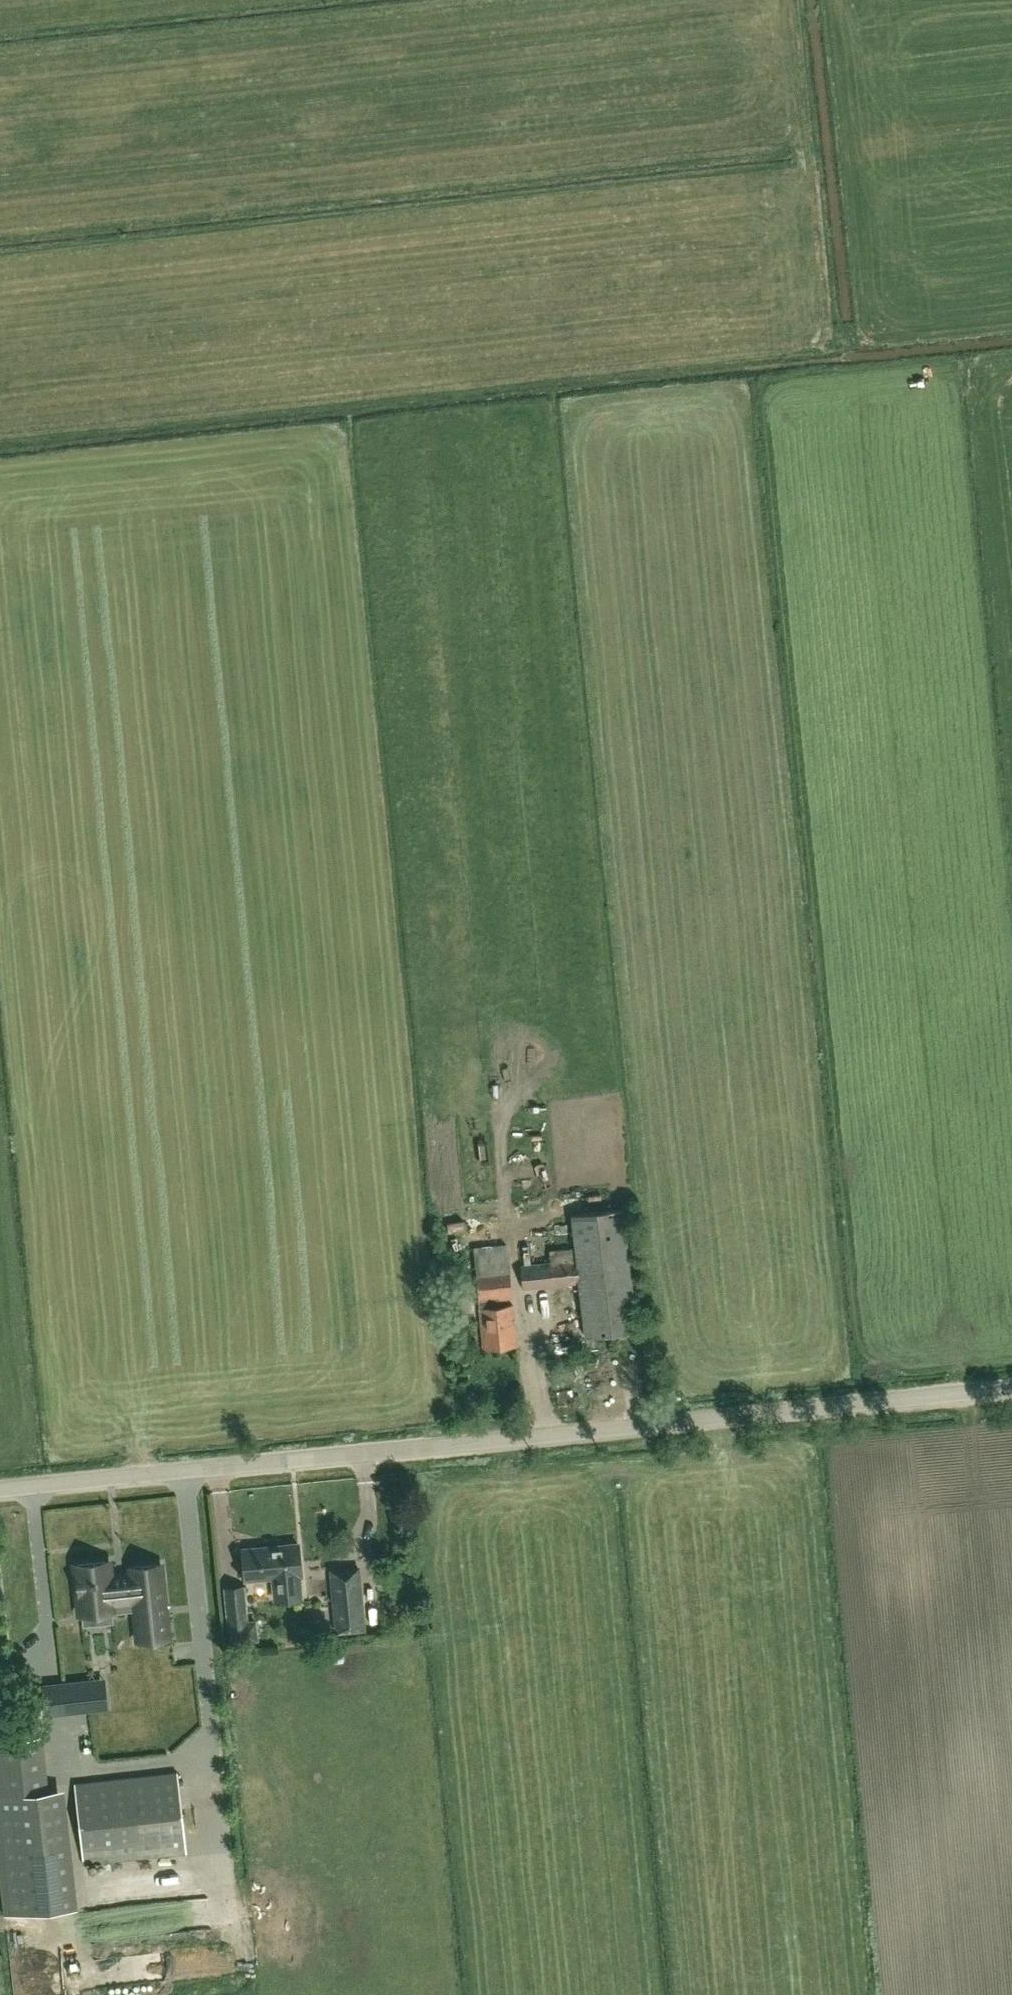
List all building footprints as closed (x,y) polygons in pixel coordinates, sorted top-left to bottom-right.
[(586,1337),(638,1331),(623,1209),(571,1215),(573,1235),(575,1259),(551,1262),(521,1266),(523,1289),(579,1283),(586,1337)] [(473,1248),(477,1286),(484,1347),(517,1343),(512,1305),(494,1307),(493,1300),(512,1298),(511,1282),(507,1245),(473,1248)] [(644,1343),(630,1341),(627,1356),(642,1358),(644,1343)] [(271,1546),(274,1576),(276,1599),(301,1596),(299,1576),(302,1576),(298,1543),(271,1546)] [(271,1546),(242,1549),(245,1579),(274,1576),(271,1546)] [(74,1564),(75,1569),(80,1615),(115,1611),(114,1604),(134,1602),(138,1640),(169,1637),(161,1564),(130,1567),(131,1573),(111,1575),(109,1560),(74,1564)] [(335,1633),(366,1630),(360,1567),(329,1570),(335,1633)] [(257,1624),(248,1625),(244,1585),(224,1587),(229,1626),(230,1643),(259,1640),(257,1624)] [(104,1679),(61,1684),(62,1689),(64,1712),(107,1707),(105,1689),(104,1679)] [(70,1909),(63,1845),(54,1846),(43,1736),(0,1741),(0,1875),(4,1916),(70,1909)] [(74,1784),(78,1819),(82,1863),(186,1853),(177,1773),(74,1784)] [(50,1960),(31,1960),(31,1993),(19,1993),(19,1994),(50,1994),(50,1960)]
